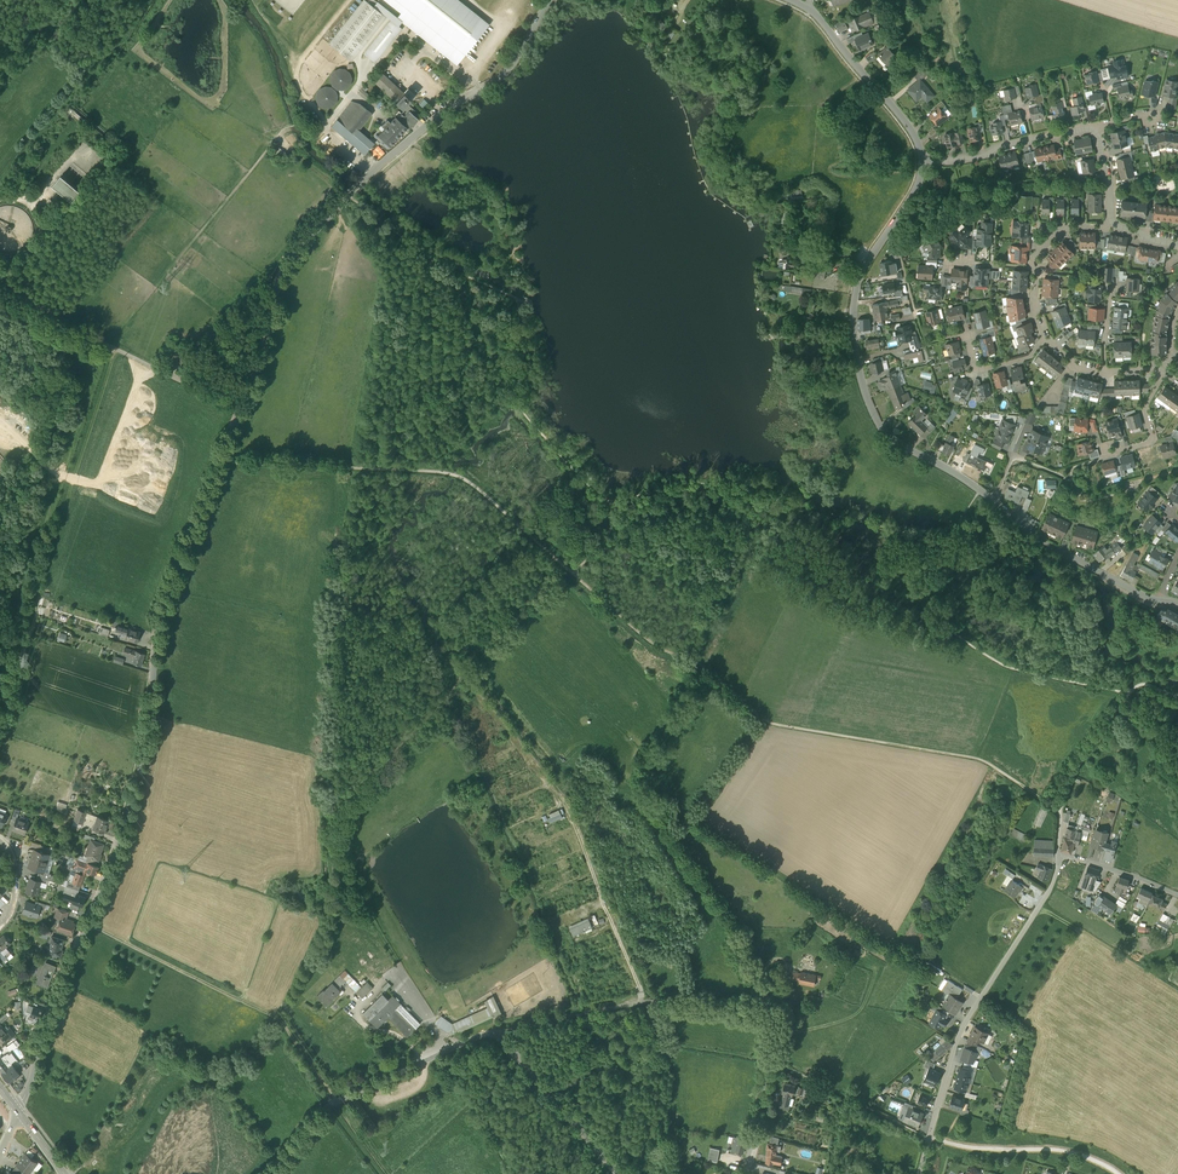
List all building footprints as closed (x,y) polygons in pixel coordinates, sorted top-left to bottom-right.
[(385,16),(373,7),(365,0),(330,44),(350,60),(385,16)] [(457,64),(488,24),(457,0),(386,0),(402,13),(398,18),(457,64)] [(374,6),(399,26),(402,22),(377,2),(374,6)] [(874,10),(869,12),(861,16),(849,21),(853,32),(865,26),(874,22),(877,21),(874,10)] [(658,26),(661,30),(664,27),(661,24),(663,22),(659,18),(655,21),(659,25),(658,26)] [(835,24),(839,31),(847,28),(844,20),(835,24)] [(365,54),(375,62),(401,29),(391,21),(365,54)] [(853,36),(855,40),(856,40),(856,39),(863,36),(862,35),(863,34),(862,32),(853,36)] [(861,49),(870,45),(868,41),(870,40),(871,40),(871,39),(868,34),(863,36),(856,39),(856,40),(861,49)] [(879,55),(887,65),(893,60),(893,61),(897,58),(888,47),(879,55)] [(866,59),(870,64),(876,59),(871,54),(866,59)] [(1126,67),(1123,68),(1123,67),(1121,59),(1113,61),(1114,64),(1111,64),(1111,67),(1108,68),(1110,77),(1117,76),(1118,79),(1128,76),(1126,67)] [(1101,72),(1103,79),(1110,77),(1108,68),(1101,69),(1101,72)] [(331,76),(330,80),(332,84),(334,88),(338,89),(342,90),(346,88),(349,86),(351,82),(352,78),(350,74),(348,71),(344,69),(340,69),(336,70),(333,73),(331,76)] [(925,76),(922,73),(919,69),(913,74),(916,78),(919,81),(920,80),(925,76)] [(1085,75),(1087,84),(1092,83),(1093,84),(1099,82),(1097,74),(1096,71),(1089,72),(1089,74),(1085,75)] [(375,82),(396,102),(404,93),(383,73),(375,82)] [(922,94),(927,101),(933,96),(924,86),(925,86),(920,80),(919,81),(908,90),(915,99),(922,94)] [(1169,98),(1174,99),(1174,97),(1177,82),(1167,80),(1165,90),(1164,90),(1163,93),(1164,94),(1164,95),(1170,96),(1169,98)] [(1151,96),(1152,96),(1152,95),(1155,96),(1158,82),(1153,81),(1151,82),(1145,81),(1142,94),(1148,96),(1149,96),(1149,95),(1151,95),(1151,96)] [(1034,95),(1035,96),(1039,95),(1036,83),(1029,85),(1029,87),(1025,88),(1027,97),(1032,95),(1034,95)] [(1122,99),(1124,100),(1127,100),(1128,98),(1127,97),(1133,96),(1132,89),(1129,90),(1128,85),(1121,87),(1117,88),(1117,89),(1118,94),(1117,95),(1118,99),(1122,98),(1122,99)] [(316,95),(316,99),(317,103),(320,106),(324,108),(328,108),(332,107),(335,104),(337,100),(337,96),(336,92),(333,89),(329,87),(325,87),(321,88),(318,91),(316,95)] [(1005,96),(1006,101),(1012,100),(1011,99),(1016,98),(1016,95),(1014,88),(1013,88),(1004,90),(1006,96),(1005,96)] [(359,92),(376,106),(379,103),(361,89),(359,92)] [(411,99),(404,93),(396,102),(403,108),(411,99)] [(1095,104),(1095,105),(1098,105),(1101,104),(1100,103),(1104,102),(1103,97),(1102,97),(1101,93),(1098,94),(1097,93),(1096,93),(1095,95),(1089,96),(1091,105),(1095,104)] [(1070,107),(1072,115),(1079,114),(1079,112),(1083,111),(1085,110),(1084,107),(1081,96),(1075,98),(1076,103),(1074,104),(1075,106),(1070,107)] [(1168,107),(1175,109),(1177,98),(1174,97),(1174,99),(1169,98),(1168,107)] [(337,120),(345,127),(363,105),(361,103),(360,103),(359,103),(351,101),(337,120)] [(933,108),(935,111),(939,107),(941,110),(946,107),(941,101),(933,108)] [(1052,115),(1054,121),(1055,121),(1060,120),(1061,120),(1061,119),(1065,118),(1065,115),(1063,107),(1061,101),(1055,102),(1056,105),(1052,106),(1053,111),(1055,110),(1056,114),(1052,115)] [(372,113),(363,105),(345,127),(354,135),(358,130),(372,113)] [(409,106),(402,114),(404,116),(409,111),(410,112),(413,109),(409,106)] [(1030,109),(1032,119),(1035,118),(1036,119),(1040,118),(1040,117),(1044,116),(1041,106),(1037,107),(1030,109)] [(935,123),(938,126),(941,123),(947,118),(947,117),(941,110),(939,107),(935,111),(929,116),(935,123)] [(951,113),(946,107),(941,110),(947,117),(951,113)] [(413,114),(410,112),(409,111),(404,116),(402,114),(413,125),(418,119),(414,115),(413,114)] [(1008,114),(1011,125),(1023,122),(1020,111),(1012,113),(1008,114)] [(413,125),(402,114),(399,117),(398,118),(410,129),(413,125)] [(378,135),(390,146),(407,128),(409,130),(410,129),(398,118),(397,118),(395,117),(390,122),(384,129),(383,131),(378,135)] [(364,154),(370,148),(354,135),(345,127),(337,120),(331,126),(364,154)] [(388,120),(381,125),(384,129),(390,122),(388,120)] [(978,126),(980,132),(984,131),(982,121),(976,123),(976,127),(978,126)] [(991,127),(993,135),(997,134),(997,135),(1002,134),(1001,130),(1003,130),(1002,126),(1001,121),(1000,121),(993,123),(994,126),(991,127)] [(976,127),(970,128),(971,133),(969,133),(969,134),(968,135),(969,137),(970,137),(971,141),(981,139),(980,132),(978,126),(976,127)] [(928,133),(931,136),(936,132),(934,128),(928,133)] [(374,144),(358,130),(354,135),(370,148),(374,144)] [(1111,133),(1113,141),(1126,138),(1125,137),(1126,135),(1126,132),(1124,131),(1124,130),(1121,131),(1111,133)] [(954,133),(957,144),(964,142),(961,132),(954,133)] [(1158,148),(1166,147),(1168,134),(1168,132),(1165,132),(1155,135),(1155,137),(1158,148)] [(945,135),(948,147),(957,144),(954,133),(945,135)] [(1166,147),(1173,148),(1175,135),(1175,134),(1172,133),(1172,134),(1168,134),(1166,147)] [(1159,150),(1158,148),(1155,137),(1152,138),(1151,137),(1148,137),(1148,138),(1149,143),(1151,151),(1159,150)] [(1126,139),(1126,138),(1113,141),(1114,148),(1127,145),(1127,144),(1128,143),(1127,140),(1126,139)] [(1080,151),(1080,153),(1092,151),(1089,139),(1075,141),(1075,145),(1077,152),(1080,151)] [(370,151),(375,159),(384,153),(378,145),(370,151)] [(1054,145),(1044,147),(1047,159),(1052,158),(1051,157),(1056,156),(1055,151),(1055,149),(1054,145)] [(1041,161),(1047,159),(1044,147),(1034,150),(1035,151),(1037,160),(1041,159),(1041,161)] [(270,155),(283,166),(289,158),(276,148),(270,155)] [(1035,162),(1035,164),(1042,162),(1041,161),(1041,159),(1037,160),(1035,151),(1032,152),(1035,162)] [(1015,152),(1007,154),(999,156),(1001,165),(1002,169),(1002,168),(1006,168),(1007,169),(1011,168),(1019,166),(1015,152)] [(1032,152),(1028,153),(1024,154),(1026,164),(1031,163),(1035,162),(1032,152)] [(1117,160),(1119,169),(1131,166),(1130,161),(1128,161),(1127,157),(1121,159),(1117,160)] [(1081,161),(1083,173),(1096,171),(1093,159),(1082,161),(1081,161)] [(1133,172),(1131,166),(1119,169),(1121,179),(1124,179),(1131,177),(1130,172),(1133,172)] [(80,192),(61,176),(52,186),(71,202),(80,192)] [(1089,212),(1101,212),(1101,194),(1089,194),(1089,212)] [(1017,209),(1030,210),(1031,205),(1031,197),(1020,196),(1020,203),(1018,202),(1013,205),(1017,209)] [(1031,197),(1031,205),(1038,206),(1039,198),(1031,197)] [(1121,215),(1133,216),(1134,202),(1122,201),(1121,215)] [(1147,204),(1134,202),(1133,216),(1145,217),(1146,210),(1147,204)] [(1161,220),(1167,220),(1168,206),(1159,205),(1155,204),(1154,211),(1155,211),(1154,213),(1154,218),(1161,219),(1161,220)] [(1168,206),(1167,220),(1172,221),(1173,220),(1177,221),(1177,207),(1168,206)] [(7,255),(12,254),(20,252),(26,247),(30,242),(32,233),(32,226),(30,220),(25,213),(20,210),(13,207),(3,207),(0,209),(0,253),(7,255)] [(1021,237),(1027,237),(1027,236),(1028,224),(1026,223),(1025,222),(1014,221),(1014,228),(1015,230),(1015,236),(1021,237)] [(983,246),(987,247),(987,245),(991,245),(991,236),(992,235),(992,232),(992,231),(992,223),(985,222),(984,230),(978,229),(977,237),(977,244),(983,245),(983,246)] [(965,227),(960,231),(965,236),(970,232),(965,227)] [(967,238),(965,236),(960,231),(957,234),(955,231),(952,231),(950,233),(950,235),(954,239),(951,242),(951,244),(952,247),(955,247),(959,243),(961,243),(962,245),(962,248),(972,248),(972,247),(973,239),(967,238)] [(1107,249),(1115,250),(1117,236),(1110,234),(1107,249)] [(1128,238),(1117,236),(1115,250),(1120,251),(1121,249),(1125,250),(1124,252),(1125,252),(1126,245),(1128,238)] [(937,257),(939,257),(940,246),(941,245),(938,239),(933,242),(934,242),(930,244),(930,243),(923,246),(926,252),(928,252),(928,256),(937,257)] [(1068,242),(1074,248),(1077,245),(1071,239),(1068,242)] [(1058,267),(1059,267),(1073,253),(1062,242),(1047,257),(1050,261),(1049,262),(1049,264),(1052,267),(1055,267),(1055,266),(1056,267),(1058,267)] [(1124,253),(1131,255),(1133,247),(1133,246),(1126,245),(1125,252),(1124,252),(1124,253)] [(1018,261),(1025,262),(1027,249),(1020,249),(1020,247),(1017,246),(1016,248),(1012,247),(1010,248),(1010,252),(1011,253),(1012,253),(1012,260),(1018,261)] [(1139,260),(1147,262),(1149,250),(1143,249),(1141,247),(1139,246),(1137,248),(1136,255),(1137,254),(1138,256),(1138,258),(1139,260)] [(1156,251),(1149,250),(1147,262),(1155,263),(1157,262),(1157,259),(1158,256),(1159,256),(1161,255),(1162,252),(1160,250),(1158,250),(1156,251)] [(1160,261),(1164,262),(1166,253),(1162,252),(1161,255),(1159,256),(1158,256),(1157,259),(1159,258),(1160,259),(1161,260),(1160,261)] [(505,262),(510,270),(516,266),(511,258),(505,262)] [(784,268),(790,269),(790,267),(794,268),(795,262),(791,262),(791,260),(782,258),(782,262),(784,262),(784,268)] [(880,264),(882,275),(896,272),(895,266),(892,267),(891,262),(880,264)] [(918,278),(932,279),(933,269),(933,266),(926,266),(919,265),(918,278)] [(1104,280),(1111,280),(1112,277),(1113,276),(1113,275),(1114,268),(1105,267),(1098,273),(1104,280)] [(987,286),(988,278),(989,271),(989,270),(988,268),(985,268),(984,269),(975,268),(974,276),(974,283),(976,284),(982,284),(982,281),(987,282),(987,285),(987,286)] [(957,289),(966,289),(967,270),(959,269),(959,271),(952,271),(952,276),(951,282),(952,282),(957,282),(957,283),(956,283),(956,284),(957,284),(957,289)] [(1014,270),(1013,280),(1027,281),(1028,272),(1014,270)] [(992,271),(989,271),(988,278),(992,278),(999,279),(1000,272),(992,271)] [(1044,278),(1043,287),(1058,288),(1058,284),(1057,283),(1057,280),(1052,279),(1044,278)] [(1127,290),(1138,291),(1138,284),(1139,284),(1139,279),(1127,278),(1127,279),(1127,290)] [(1026,290),(1027,281),(1013,280),(1013,289),(1023,290),(1026,290)] [(1169,312),(1170,311),(1172,312),(1173,308),(1174,307),(1176,304),(1175,302),(1177,299),(1177,281),(1176,282),(1170,289),(1171,290),(1168,294),(1167,292),(1161,299),(1157,308),(1159,308),(1169,312)] [(892,291),(892,292),(895,291),(895,287),(894,283),(883,285),(884,292),(889,291),(889,292),(892,291)] [(938,288),(930,287),(929,292),(929,298),(930,297),(935,297),(935,299),(941,299),(942,288),(938,288)] [(1058,292),(1058,288),(1043,287),(1043,295),(1056,296),(1056,293),(1058,292)] [(1088,300),(1100,301),(1101,297),(1100,296),(1101,292),(1101,289),(1099,289),(1089,288),(1087,288),(1086,296),(1088,296),(1088,300)] [(1012,289),(1012,293),(1011,297),(1022,298),(1023,294),(1023,290),(1013,289),(1012,289)] [(901,296),(901,301),(908,300),(907,295),(903,296),(902,290),(895,291),(896,296),(901,296)] [(1008,314),(1009,314),(1016,313),(1016,310),(1024,309),(1022,298),(1011,297),(1010,297),(1007,297),(1008,304),(1007,304),(1008,314)] [(872,305),(874,313),(877,312),(877,311),(882,310),(882,311),(888,310),(887,306),(890,306),(891,307),(899,305),(898,300),(872,305)] [(947,309),(950,321),(964,318),(965,318),(963,313),(962,306),(947,309)] [(1067,314),(1066,311),(1065,310),(1063,307),(1060,309),(1052,312),(1055,319),(1067,314)] [(1115,307),(1114,316),(1127,317),(1128,308),(1118,307),(1115,307)] [(1091,319),(1103,320),(1104,309),(1098,308),(1090,308),(1090,313),(1091,314),(1091,319)] [(1024,309),(1016,310),(1016,313),(1009,314),(1010,321),(1013,321),(1015,320),(1025,316),(1024,309)] [(888,313),(888,310),(882,311),(882,310),(877,311),(877,312),(874,313),(875,320),(889,318),(888,313)] [(927,321),(931,324),(940,322),(940,319),(938,312),(936,312),(933,310),(932,312),(926,313),(928,320),(927,321)] [(974,313),(978,329),(989,326),(987,318),(988,318),(985,310),(974,313)] [(1152,331),(1164,333),(1166,333),(1170,316),(1168,315),(1158,311),(1157,310),(1152,331)] [(1070,322),(1067,314),(1055,319),(1058,327),(1070,322)] [(1015,320),(1016,323),(1012,325),(1014,331),(1017,330),(1016,328),(1024,325),(1023,325),(1021,321),(1026,319),(1025,316),(1015,320)] [(1126,330),(1127,317),(1114,316),(1113,327),(1118,327),(1118,329),(1122,329),(1126,330)] [(866,329),(870,330),(870,328),(869,319),(858,319),(858,330),(862,330),(864,330),(864,332),(867,332),(866,329)] [(1017,330),(1020,336),(1030,332),(1033,331),(1031,327),(1032,326),(1030,322),(1026,324),(1024,325),(1016,328),(1017,330)] [(908,339),(908,340),(910,340),(914,339),(912,332),(911,327),(909,325),(897,328),(897,330),(896,331),(897,336),(899,336),(900,340),(905,339),(906,339),(907,340),(908,339)] [(1073,329),(1070,332),(1064,336),(1067,339),(1075,332),(1073,329)] [(1078,343),(1086,344),(1087,331),(1079,330),(1078,343)] [(909,342),(911,350),(921,347),(915,331),(912,332),(914,339),(910,340),(910,342),(909,342)] [(1086,344),(1089,344),(1090,343),(1094,343),(1095,331),(1087,331),(1086,344)] [(1164,336),(1164,333),(1152,331),(1151,341),(1153,341),(1153,344),(1151,344),(1152,354),(1164,353),(1163,350),(1167,350),(1166,345),(1167,345),(1167,341),(1166,341),(1167,336),(1164,336)] [(1032,336),(1030,332),(1020,336),(1017,337),(1020,344),(1020,345),(1027,343),(1030,342),(1035,340),(1033,337),(1032,336)] [(980,339),(984,353),(994,350),(991,337),(991,336),(988,337),(980,339)] [(880,348),(880,346),(879,339),(866,341),(867,349),(871,349),(871,351),(876,351),(876,348),(880,348)] [(946,344),(947,349),(945,350),(944,351),(945,354),(946,355),(949,355),(951,354),(960,352),(961,352),(958,341),(946,344)] [(1131,342),(1123,343),(1123,356),(1131,356),(1131,342)] [(1017,345),(1020,353),(1030,349),(1027,343),(1020,345),(1020,344),(1017,345)] [(1114,356),(1116,356),(1123,356),(1123,343),(1115,343),(1114,343),(1114,356)] [(1040,365),(1041,365),(1050,354),(1049,354),(1047,352),(1043,349),(1035,360),(1034,360),(1035,360),(1039,363),(1040,365)] [(172,358),(181,364),(186,355),(177,350),(175,352),(176,352),(173,358),(172,358)] [(919,362),(924,361),(922,351),(904,355),(905,360),(918,357),(919,362)] [(959,360),(958,357),(961,356),(960,352),(951,354),(952,358),(950,359),(951,362),(953,362),(953,361),(959,360)] [(1056,359),(1050,354),(1041,365),(1042,366),(1048,370),(1056,359)] [(957,368),(958,371),(964,370),(963,367),(965,367),(965,363),(966,363),(965,358),(959,360),(953,361),(953,362),(954,369),(957,368)] [(1057,360),(1056,359),(1048,370),(1048,371),(1050,372),(1054,375),(1054,376),(1055,375),(1056,374),(1060,368),(1063,365),(1063,364),(1059,362),(1057,360)] [(873,373),(883,370),(881,361),(874,363),(870,364),(873,373)] [(1017,387),(1017,389),(1027,387),(1025,381),(1021,382),(1019,377),(1024,375),(1022,368),(1021,366),(1011,369),(1014,383),(1015,387),(1017,387)] [(920,376),(930,379),(932,374),(921,371),(920,376)] [(994,373),(997,387),(1007,384),(1006,380),(1004,371),(994,373)] [(886,385),(888,390),(901,385),(897,376),(896,375),(896,372),(887,373),(888,376),(883,379),(879,381),(881,387),(886,385)] [(1064,383),(1071,385),(1072,378),(1066,376),(1064,383)] [(1074,391),(1083,393),(1086,379),(1078,377),(1077,382),(1075,389),(1074,391)] [(961,394),(966,395),(970,384),(969,382),(967,382),(966,382),(961,380),(958,379),(957,379),(953,390),(954,391),(957,392),(958,391),(961,392),(961,394)] [(1094,381),(1086,379),(1083,393),(1091,395),(1094,381)] [(923,387),(930,389),(929,392),(934,394),(936,386),(932,384),(932,382),(925,380),(923,387)] [(1122,394),(1123,394),(1123,380),(1122,380),(1114,381),(1114,389),(1115,395),(1122,394)] [(1131,380),(1123,380),(1123,394),(1131,394),(1131,380)] [(1132,380),(1131,380),(1131,394),(1132,394),(1140,394),(1140,391),(1140,384),(1140,380),(1132,380)] [(1102,384),(1094,381),(1091,395),(1089,400),(1098,402),(1099,397),(1099,396),(1101,389),(1102,384)] [(984,395),(984,396),(991,395),(988,382),(981,384),(977,385),(978,386),(980,396),(984,395)] [(1064,383),(1060,401),(1066,403),(1069,391),(1071,385),(1064,383)] [(904,394),(901,385),(888,390),(895,410),(901,407),(901,406),(903,405),(904,405),(903,403),(910,400),(907,393),(904,394)] [(1158,396),(1164,401),(1172,391),(1165,386),(1158,396)] [(1172,391),(1164,401),(1171,406),(1177,397),(1177,396),(1172,391)] [(903,405),(906,408),(915,400),(913,397),(910,400),(903,403),(904,405),(903,405)] [(1058,406),(1054,406),(1054,413),(1060,413),(1064,413),(1066,403),(1060,401),(1058,406)] [(914,428),(920,435),(926,429),(927,427),(920,421),(927,414),(922,410),(921,409),(919,407),(915,410),(918,413),(916,416),(915,416),(909,422),(915,428),(914,428)] [(944,418),(949,423),(957,414),(953,409),(944,418)] [(1025,421),(1032,424),(1037,413),(1029,413),(1025,420),(1025,421)] [(1127,417),(1131,428),(1142,425),(1138,413),(1136,414),(1127,416),(1127,417)] [(1017,422),(1023,425),(1026,418),(1020,415),(1017,422)] [(1075,430),(1087,431),(1087,423),(1089,424),(1089,419),(1076,418),(1075,426),(1075,430)] [(1106,421),(1107,425),(1109,432),(1110,436),(1116,434),(1117,437),(1118,438),(1121,437),(1122,436),(1119,426),(1117,418),(1106,421)] [(1003,419),(999,428),(1011,433),(1015,424),(1003,419)] [(1091,425),(1093,431),(1098,430),(1095,420),(1089,419),(1089,424),(1090,424),(1091,425)] [(926,429),(930,433),(935,427),(931,423),(927,427),(926,429)] [(1008,442),(1011,433),(999,428),(997,433),(998,434),(997,438),(1008,442)] [(1032,430),(1029,438),(1027,442),(1026,441),(1023,449),(1029,452),(1030,449),(1037,451),(1038,450),(1039,450),(1042,450),(1044,449),(1045,445),(1047,441),(1047,439),(1045,437),(1046,435),(1032,430)] [(946,442),(945,445),(942,451),(950,455),(954,446),(952,444),(955,437),(950,435),(947,442),(946,442)] [(1173,443),(1171,435),(1164,437),(1165,441),(1168,441),(1169,444),(1173,443)] [(1080,449),(1081,453),(1089,451),(1093,450),(1091,440),(1078,444),(1079,449),(1080,449)] [(992,446),(1000,450),(1003,444),(998,441),(998,442),(995,441),(992,446)] [(1168,455),(1169,456),(1171,455),(1171,454),(1176,453),(1173,443),(1169,444),(1161,446),(1163,455),(1167,454),(1167,455),(1168,455)] [(975,444),(970,453),(978,457),(980,452),(983,454),(985,449),(975,444)] [(1054,445),(1052,448),(1064,452),(1064,447),(1063,447),(1057,444),(1056,446),(1054,445)] [(1089,451),(1091,458),(1100,455),(1098,449),(1093,450),(1089,451)] [(983,470),(985,465),(987,461),(978,457),(970,453),(970,454),(967,453),(963,459),(976,465),(976,466),(983,470)] [(1122,464),(1124,469),(1135,466),(1132,454),(1120,457),(1122,464)] [(1105,474),(1105,473),(1109,472),(1116,470),(1115,466),(1113,460),(1102,464),(1103,469),(1102,470),(1103,472),(1104,473),(1105,474)] [(1056,478),(1046,479),(1047,489),(1057,488),(1056,478)] [(1000,494),(1005,496),(1008,488),(1011,483),(1006,481),(1000,494)] [(1177,502),(1177,501),(1177,485),(1173,490),(1169,495),(1177,502)] [(1004,497),(1019,504),(1022,496),(1027,498),(1030,491),(1018,486),(1015,491),(1008,488),(1005,496),(1004,497)] [(1149,491),(1155,497),(1159,492),(1153,486),(1149,491)] [(1142,506),(1147,510),(1157,498),(1155,497),(1149,491),(1138,503),(1139,504),(1140,503),(1143,505),(1142,506)] [(1042,528),(1052,533),(1059,518),(1049,513),(1042,528)] [(1146,528),(1152,533),(1154,530),(1160,523),(1161,522),(1152,515),(1145,524),(1148,526),(1146,528)] [(1069,522),(1059,518),(1052,533),(1062,538),(1069,522)] [(1167,521),(1164,526),(1161,529),(1165,532),(1166,532),(1165,531),(1171,524),(1167,521)] [(1158,533),(1161,529),(1164,526),(1160,523),(1154,530),(1158,533)] [(1175,540),(1177,537),(1177,528),(1172,523),(1171,524),(1165,531),(1166,532),(1175,540)] [(1072,541),(1082,544),(1087,528),(1076,525),(1072,541)] [(1098,531),(1087,528),(1082,544),(1093,548),(1098,531)] [(1117,541),(1119,544),(1125,540),(1122,535),(1118,533),(1111,539),(1114,543),(1117,541)] [(1094,553),(1099,560),(1107,555),(1108,557),(1121,547),(1119,544),(1117,541),(1114,543),(1107,548),(1104,545),(1094,553)] [(1121,547),(1124,550),(1131,546),(1128,542),(1121,547)] [(1124,550),(1127,554),(1133,549),(1131,546),(1124,550)] [(1158,564),(1163,567),(1168,559),(1160,554),(1161,553),(1155,550),(1153,548),(1150,554),(1152,555),(1149,561),(1157,566),(1158,564)] [(1133,552),(1126,565),(1132,569),(1133,569),(1135,565),(1134,564),(1138,555),(1133,552)] [(1139,568),(1139,567),(1136,565),(1135,564),(1135,565),(1133,569),(1132,569),(1127,578),(1131,580),(1136,571),(1139,568)] [(1127,578),(1132,569),(1126,565),(1121,574),(1127,578)] [(1167,609),(1166,610),(1162,617),(1167,620),(1172,623),(1176,625),(1177,626),(1177,615),(1167,609)] [(125,638),(137,642),(138,638),(139,638),(141,632),(128,628),(128,629),(117,625),(116,629),(116,631),(126,634),(125,638)] [(100,635),(109,637),(111,632),(102,629),(100,635)] [(58,640),(66,642),(68,634),(60,632),(58,640)] [(144,654),(131,650),(125,648),(123,653),(129,655),(135,657),(133,663),(141,665),(144,654)] [(114,662),(122,665),(124,659),(115,656),(114,662)] [(1033,824),(1040,827),(1048,809),(1042,806),(1033,824)] [(72,825),(81,828),(82,824),(84,818),(87,812),(80,810),(78,809),(74,821),(72,825)] [(84,818),(96,822),(98,816),(97,816),(87,812),(84,818)] [(559,813),(550,817),(547,818),(550,823),(562,817),(560,812),(559,813)] [(93,829),(104,833),(107,825),(109,820),(98,816),(96,822),(93,829)] [(13,830),(24,834),(29,822),(17,818),(16,821),(14,824),(15,825),(13,830)] [(1008,834),(1025,842),(1027,836),(1011,828),(1008,834)] [(1071,853),(1073,846),(1072,845),(1076,831),(1073,830),(1067,828),(1061,850),(1071,853)] [(1081,832),(1076,831),(1072,845),(1073,846),(1077,847),(1080,835),(1081,832)] [(1094,846),(1103,849),(1105,843),(1108,833),(1103,831),(1103,834),(1096,832),(1095,832),(1094,836),(1091,845),(1094,846)] [(91,846),(87,856),(97,860),(99,860),(101,854),(100,854),(103,844),(94,841),(91,840),(89,845),(91,846)] [(1114,852),(1117,842),(1116,842),(1112,840),(1111,844),(1108,843),(1106,850),(1107,850),(1114,852)] [(1034,855),(1053,856),(1054,848),(1034,847),(1034,855)] [(39,871),(43,872),(44,871),(49,855),(34,850),(28,867),(39,871)] [(1114,852),(1107,850),(1104,859),(1111,861),(1114,852)] [(95,865),(97,860),(87,856),(85,861),(88,863),(95,865)] [(86,872),(86,870),(88,863),(85,861),(76,858),(73,866),(76,867),(76,868),(86,872)] [(95,865),(88,863),(86,870),(96,873),(98,869),(98,866),(95,865)] [(1051,869),(1043,865),(1041,870),(1038,878),(1046,881),(1051,869)] [(1090,890),(1092,890),(1093,888),(1096,880),(1099,870),(1088,866),(1082,887),(1090,890)] [(39,871),(37,876),(36,880),(41,882),(42,882),(48,884),(49,880),(51,874),(44,871),(43,872),(39,871)] [(67,881),(80,886),(84,875),(76,872),(75,875),(70,873),(67,881)] [(1013,878),(1008,875),(1003,883),(1007,886),(1011,879),(1012,880),(1013,878)] [(1118,889),(1122,891),(1124,887),(1126,888),(1129,880),(1119,877),(1116,888),(1118,889)] [(1005,890),(1014,896),(1018,890),(1020,891),(1023,887),(1012,880),(1011,879),(1007,886),(1005,890)] [(32,893),(35,894),(37,889),(38,890),(41,882),(36,880),(34,880),(33,881),(30,880),(26,892),(31,894),(32,893)] [(1092,890),(1095,891),(1101,882),(1096,880),(1093,888),(1092,890)] [(68,883),(67,886),(79,890),(80,886),(67,881),(67,882),(68,883)] [(67,886),(65,893),(75,897),(76,894),(77,894),(79,890),(67,886)] [(1137,896),(1149,901),(1152,893),(1141,888),(1137,896)] [(73,902),(73,903),(71,908),(77,910),(79,905),(82,906),(86,897),(77,894),(76,894),(75,897),(65,893),(63,899),(73,902)] [(1095,902),(1099,904),(1103,898),(1099,895),(1095,901),(1095,902)] [(1154,906),(1159,907),(1161,902),(1163,899),(1153,895),(1149,903),(1154,906)] [(1104,896),(1103,898),(1099,904),(1098,905),(1101,906),(1102,907),(1107,899),(1104,896)] [(1116,905),(1107,899),(1102,907),(1103,907),(1111,913),(1116,905)] [(1116,903),(1123,907),(1125,903),(1118,899),(1116,903)] [(23,913),(37,917),(40,907),(40,906),(35,905),(27,902),(23,913)] [(1167,904),(1161,902),(1159,907),(1163,909),(1164,910),(1167,904)] [(1091,910),(1097,914),(1100,910),(1101,908),(1100,908),(1097,906),(1094,904),(1093,905),(1093,906),(1091,910)] [(1152,911),(1160,915),(1163,909),(1159,907),(1154,906),(1152,911)] [(55,915),(60,917),(61,913),(67,915),(68,912),(58,908),(55,915)] [(1129,919),(1136,922),(1140,916),(1133,912),(1129,919)] [(57,930),(71,934),(73,933),(73,930),(73,929),(75,923),(70,922),(68,919),(66,918),(67,915),(61,913),(60,917),(59,919),(61,919),(57,930)] [(1160,920),(1164,922),(1168,916),(1163,913),(1160,920)] [(569,928),(589,920),(588,918),(568,926),(569,928)] [(589,920),(569,928),(573,936),(585,931),(591,928),(592,927),(589,920)] [(1158,923),(1168,929),(1169,925),(1167,924),(1164,922),(1160,920),(1158,923)] [(1,951),(6,947),(10,943),(4,935),(0,938),(0,939),(0,949),(1,951)] [(49,952),(61,956),(63,950),(61,950),(64,940),(52,936),(50,942),(52,942),(49,952)] [(11,953),(6,947),(1,951),(6,957),(6,956),(11,953)] [(37,983),(47,987),(50,981),(44,978),(49,968),(53,970),(54,966),(46,963),(45,966),(35,962),(33,966),(35,966),(33,973),(40,976),(37,983)] [(398,969),(391,962),(378,973),(383,978),(392,971),(394,972),(398,969)] [(934,971),(938,973),(942,967),(938,964),(934,971)] [(358,995),(362,998),(373,988),(367,982),(361,987),(345,970),(339,975),(345,981),(358,995)] [(816,978),(816,975),(801,971),(801,973),(799,981),(799,983),(814,985),(815,978),(816,978)] [(792,980),(799,981),(801,973),(793,972),(792,980)] [(339,975),(332,982),(338,988),(345,981),(339,975)] [(945,992),(951,996),(951,995),(956,998),(962,989),(948,980),(942,990),(945,992)] [(341,991),(338,988),(332,982),(324,990),(323,989),(317,996),(326,1005),(341,991)] [(382,987),(385,991),(391,985),(388,982),(382,987)] [(964,988),(972,994),(974,991),(966,985),(964,988)] [(353,1000),(357,995),(352,989),(347,994),(353,1000)] [(363,1013),(369,1019),(388,999),(382,994),(363,1013)] [(388,1000),(388,999),(369,1019),(377,1027),(388,1016),(408,1036),(416,1028),(416,1027),(420,1023),(398,1001),(400,1000),(396,996),(394,997),(392,995),(388,1000)] [(962,1002),(956,998),(951,995),(951,996),(949,999),(947,999),(947,1000),(943,1005),(950,1009),(955,1012),(959,1007),(962,1002)] [(488,1010),(492,1017),(500,1013),(493,996),(484,1001),(484,1002),(488,1010)] [(937,1010),(941,1012),(943,1009),(934,1003),(931,1008),(936,1011),(937,1010)] [(28,1015),(30,1016),(33,1007),(29,1006),(28,1005),(25,1014),(28,1015)] [(43,1011),(33,1007),(30,1016),(35,1017),(40,1019),(43,1011)] [(435,1024),(452,1035),(492,1017),(488,1010),(452,1026),(440,1017),(435,1024)] [(930,1023),(938,1028),(941,1023),(944,1025),(946,1020),(943,1019),(946,1015),(941,1012),(937,1010),(936,1011),(930,1023)] [(11,1014),(8,1012),(0,1018),(0,1023),(11,1014)] [(5,1031),(3,1029),(2,1028),(3,1028),(0,1024),(0,1043),(7,1037),(10,1040),(15,1035),(9,1028),(5,1031)] [(968,1041),(975,1044),(978,1038),(983,1041),(987,1033),(975,1027),(968,1041)] [(947,1039),(935,1051),(940,1056),(953,1045),(947,1039)] [(972,1050),(975,1051),(978,1046),(975,1044),(968,1041),(965,1047),(969,1049),(971,1050),(972,1050)] [(6,1047),(10,1051),(16,1046),(13,1042),(6,1047)] [(965,1047),(962,1055),(966,1056),(965,1060),(973,1062),(974,1059),(975,1059),(977,1052),(972,1051),(972,1050),(971,1050),(969,1049),(965,1047)] [(937,1060),(940,1056),(935,1051),(931,1054),(936,1059),(937,1060)] [(925,1065),(933,1068),(935,1063),(927,1060),(925,1065)] [(7,1064),(5,1062),(0,1066),(0,1071),(8,1082),(19,1074),(12,1065),(10,1062),(7,1064)] [(960,1067),(957,1079),(968,1082),(972,1070),(960,1067)] [(924,1080),(935,1085),(940,1074),(935,1072),(936,1071),(933,1070),(929,1068),(924,1080)] [(966,1091),(968,1082),(957,1079),(954,1088),(966,1091)] [(784,1093),(785,1093),(791,1094),(792,1095),(795,1085),(785,1082),(782,1092),(784,1093)] [(788,1105),(791,1094),(785,1093),(785,1095),(783,1095),(781,1103),(788,1105)] [(918,1101),(927,1105),(929,1098),(920,1094),(918,1101)] [(949,1106),(962,1109),(965,1099),(952,1096),(949,1106)] [(905,1102),(903,1107),(908,1109),(903,1120),(918,1126),(921,1118),(923,1113),(912,1109),(914,1105),(905,1102)] [(898,1118),(903,1120),(908,1109),(903,1107),(898,1118)] [(769,1144),(778,1145),(778,1144),(779,1138),(771,1136),(769,1144)] [(746,1140),(738,1138),(735,1149),(735,1150),(743,1153),(746,1140)] [(775,1155),(776,1151),(778,1145),(769,1144),(768,1143),(766,1149),(768,1149),(766,1156),(767,1156),(775,1158),(775,1155)] [(708,1160),(717,1161),(719,1150),(711,1148),(708,1160)] [(25,1153),(21,1159),(33,1168),(38,1163),(25,1153)] [(782,1157),(775,1155),(775,1158),(767,1156),(766,1162),(773,1164),(774,1163),(781,1164),(782,1157)] [(33,1168),(21,1159),(16,1165),(24,1171),(28,1173),(29,1173),(33,1168)] [(16,1165),(15,1168),(22,1173),(24,1171),(16,1165)]
